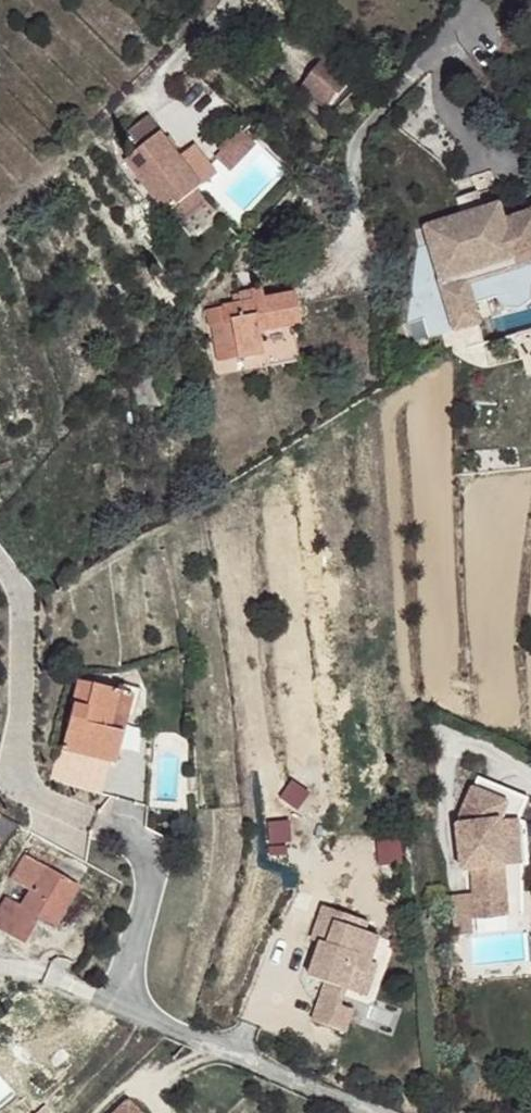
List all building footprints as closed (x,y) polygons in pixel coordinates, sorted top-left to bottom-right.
[(353,79),(326,57),(305,83),(332,105),(353,79)] [(141,105),(122,122),(136,138),(155,121),(141,105)] [(136,138),(120,151),(163,203),(168,200),(194,177),(214,161),(188,132),(173,142),(155,121),(136,138)] [(247,122),(222,149),(235,160),(261,133),(247,122)] [(194,177),(168,200),(175,206),(201,186),(194,177)] [(434,243),(457,330),(480,324),(476,304),(471,285),(530,270),(530,257),(520,260),(506,208),(488,211),(484,192),(463,198),(467,216),(454,221),(458,236),(434,243)] [(471,285),(476,304),(530,291),(530,270),(471,285)] [(252,299),(216,304),(224,344),(241,343),(244,353),(266,350),(262,327),(293,323),(300,321),(296,291),(265,292),(262,285),(252,287),(252,299)] [(293,323),(262,327),(266,350),(297,346),(293,323)] [(241,343),(224,344),(225,354),(244,353),(241,343)] [(73,678),(54,748),(109,760),(126,684),(105,680),(103,685),(73,678)] [(524,801),(474,778),(454,823),(459,869),(467,870),(471,903),(499,902),(493,847),(512,845),(520,824),(515,821),(524,801)] [(379,865),(403,863),(400,830),(376,832),(379,865)] [(0,902),(0,925),(24,938),(38,914),(53,922),(77,878),(24,848),(11,871),(31,882),(22,899),(6,893),(0,902)] [(499,902),(471,903),(472,919),(501,917),(499,902)] [(318,982),(306,1021),(339,1031),(346,1008),(334,1004),(345,968),(358,972),(370,934),(335,923),(339,913),(314,905),(304,939),(312,942),(301,977),(318,982)] [(125,1098),(110,1112),(141,1112),(125,1098)]
